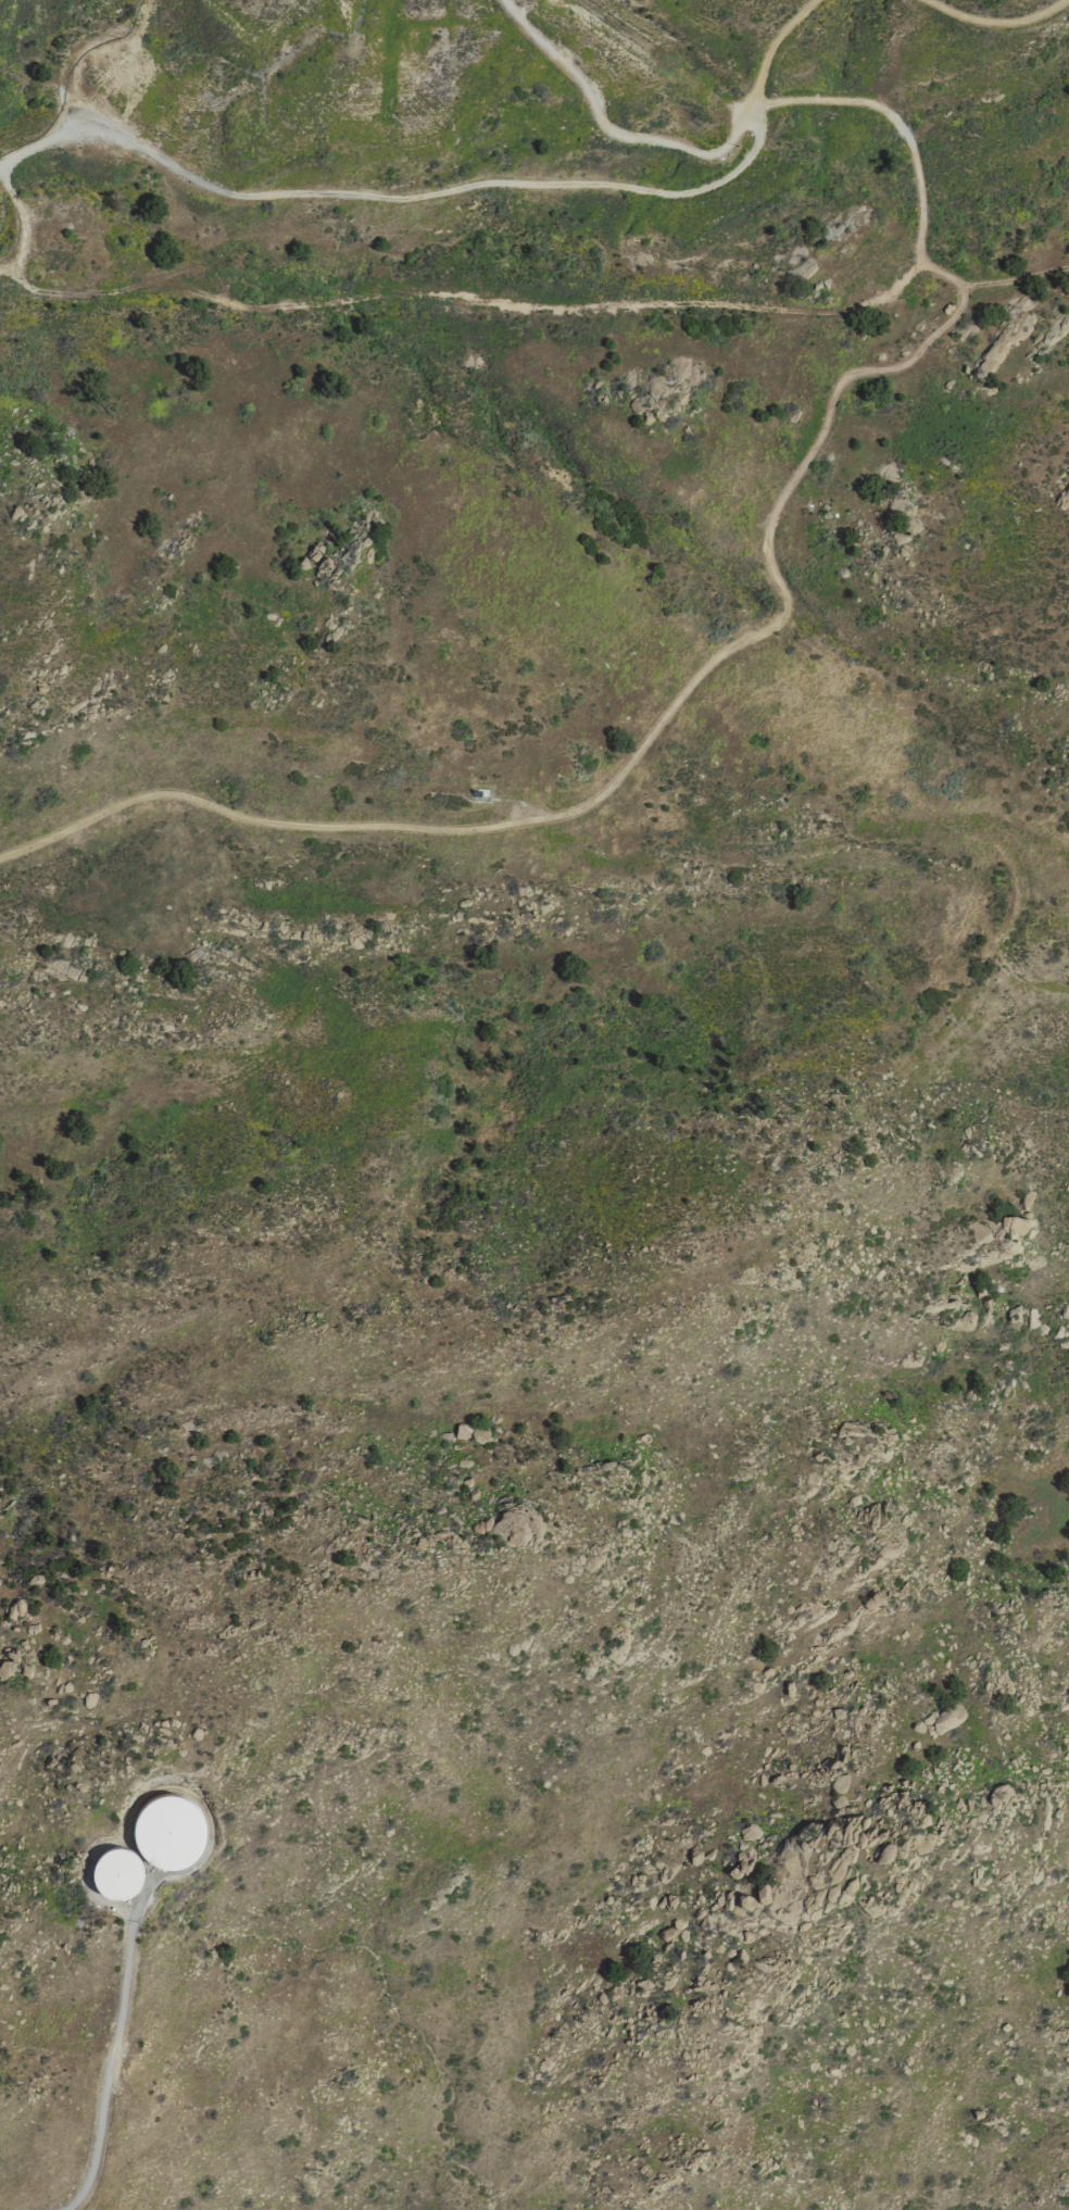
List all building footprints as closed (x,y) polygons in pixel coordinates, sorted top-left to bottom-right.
[(22,512),(16,506),(6,515),(12,521),(22,512)] [(203,1829),(195,1800),(167,1797),(136,1805),(133,1836),(141,1865),(171,1868),(200,1861),(203,1829)] [(140,1896),(140,1850),(94,1851),(94,1896),(140,1896)]
